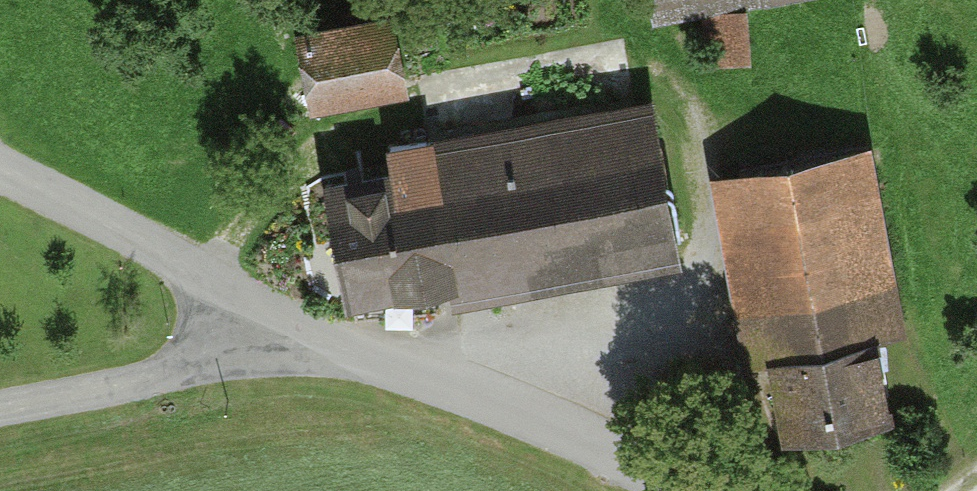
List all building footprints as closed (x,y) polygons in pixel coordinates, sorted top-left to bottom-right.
[(670,24),(711,16),(722,74),(767,66),(756,7),(793,0),(665,0),(670,24)] [(421,95),(407,14),(315,29),(328,110),(421,95)] [(690,263),(657,94),(402,144),(406,166),(339,179),(363,303),(467,283),(472,306),(690,263)] [(915,333),(878,140),(721,171),(759,367),(784,362),(800,442),(914,420),(897,337),(915,333)]
